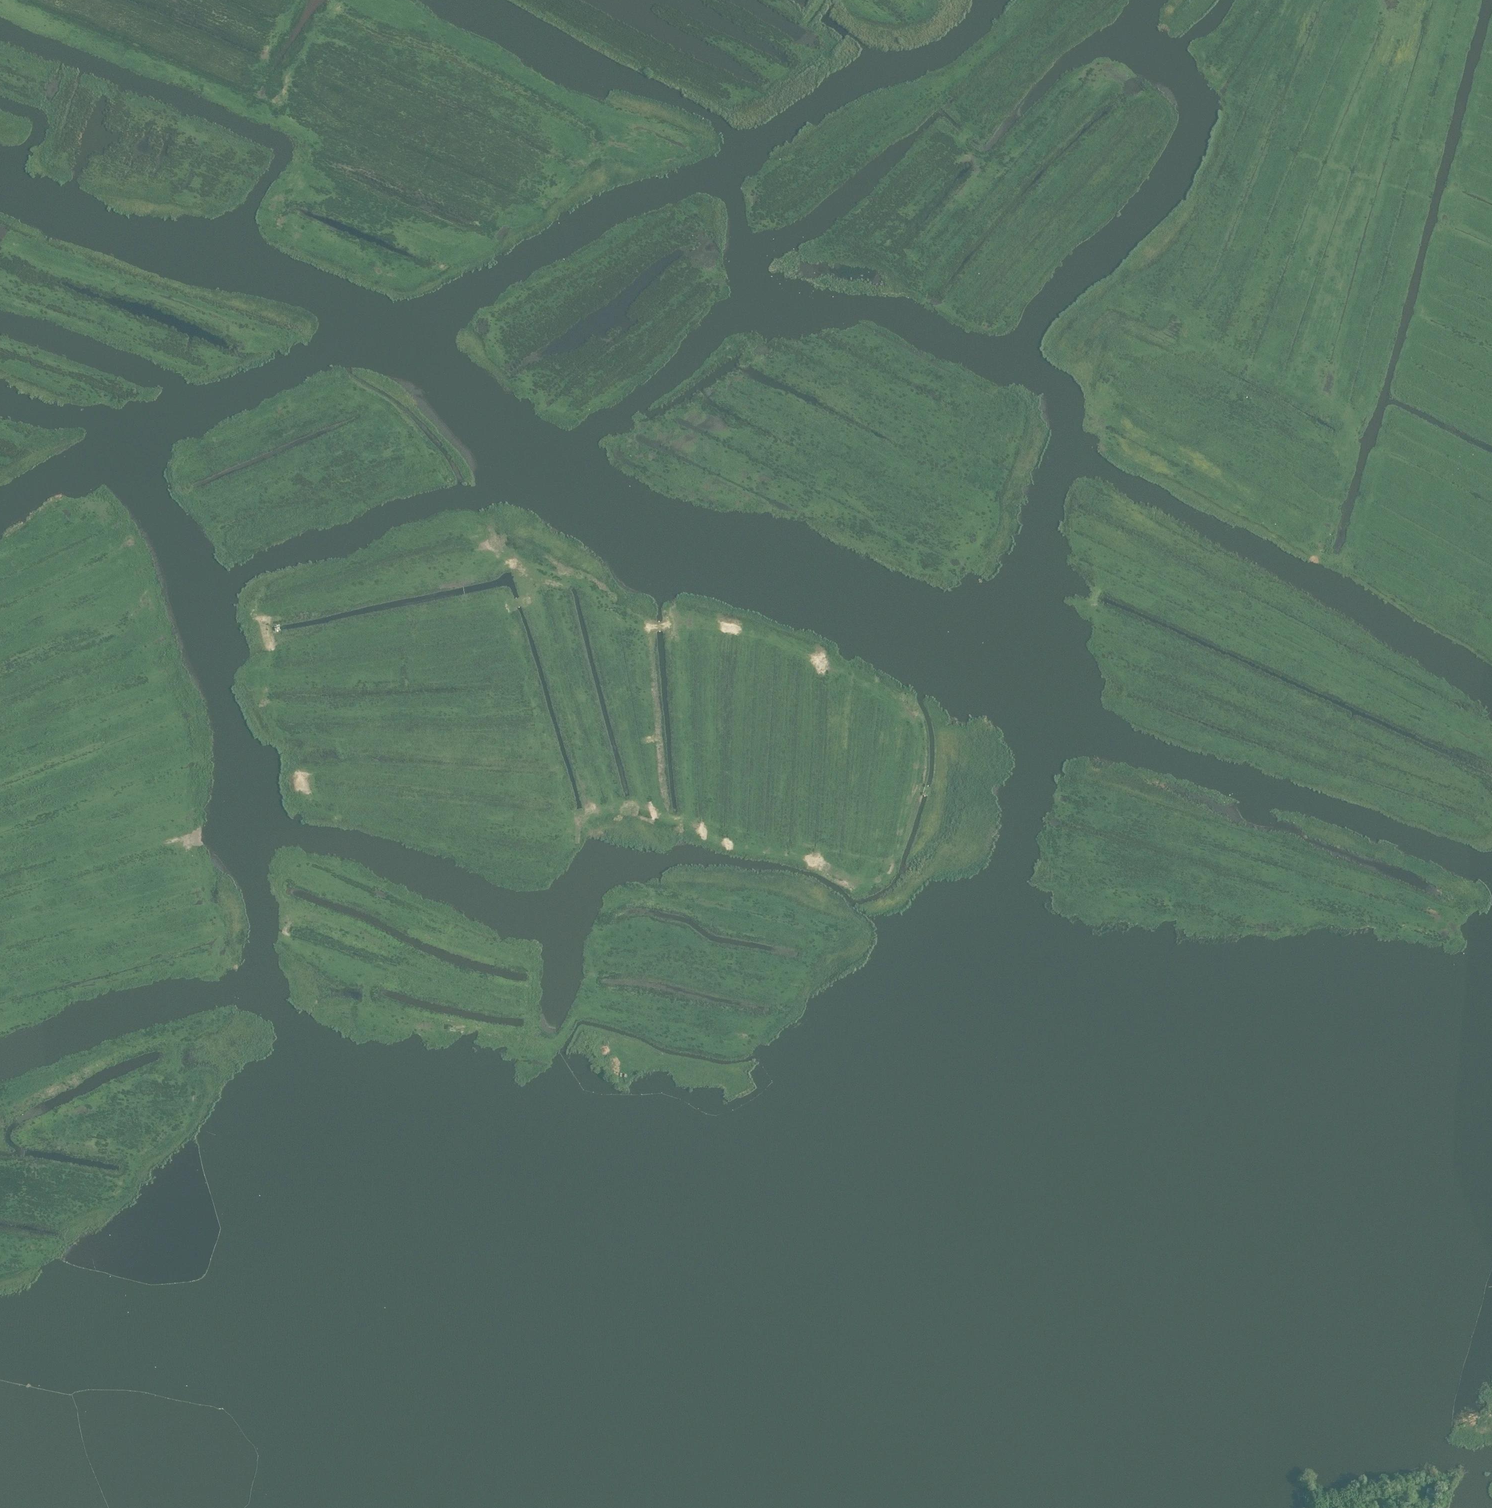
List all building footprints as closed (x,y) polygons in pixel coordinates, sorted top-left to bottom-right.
[(1431,1503),(1435,1490),(1427,1488),(1424,1501),(1431,1503)]
